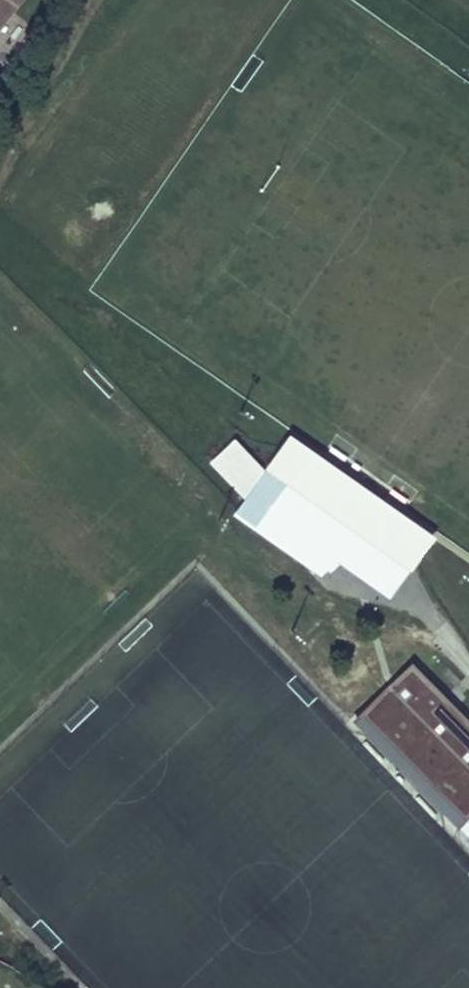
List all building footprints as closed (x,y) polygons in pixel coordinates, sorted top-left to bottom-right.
[(19,0),(0,0),(0,25),(19,0)] [(430,536),(291,438),(272,464),(411,562),(430,536)] [(411,562),(272,464),(268,471),(272,475),(244,501),(248,511),(252,518),(258,526),(266,533),(273,538),(283,544),(287,540),(302,555),(304,554),(318,569),(335,553),(334,552),(342,543),(344,545),(381,584),(390,576),(393,580),(407,568),(411,562)] [(455,823),(468,809),(468,719),(412,660),(352,718),(455,823)]
